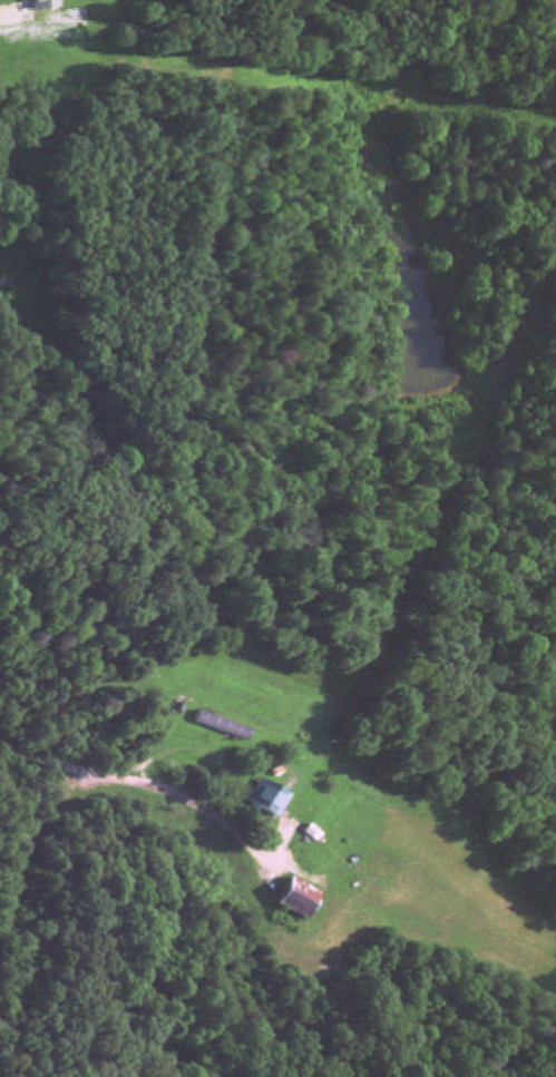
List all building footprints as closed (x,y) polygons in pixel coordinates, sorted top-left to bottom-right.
[(250,733),(198,715),(194,726),(247,743),(250,733)] [(246,805),(277,822),(289,799),(259,782),(246,805)] [(316,894),(287,882),(275,910),(304,922),(316,894)]
